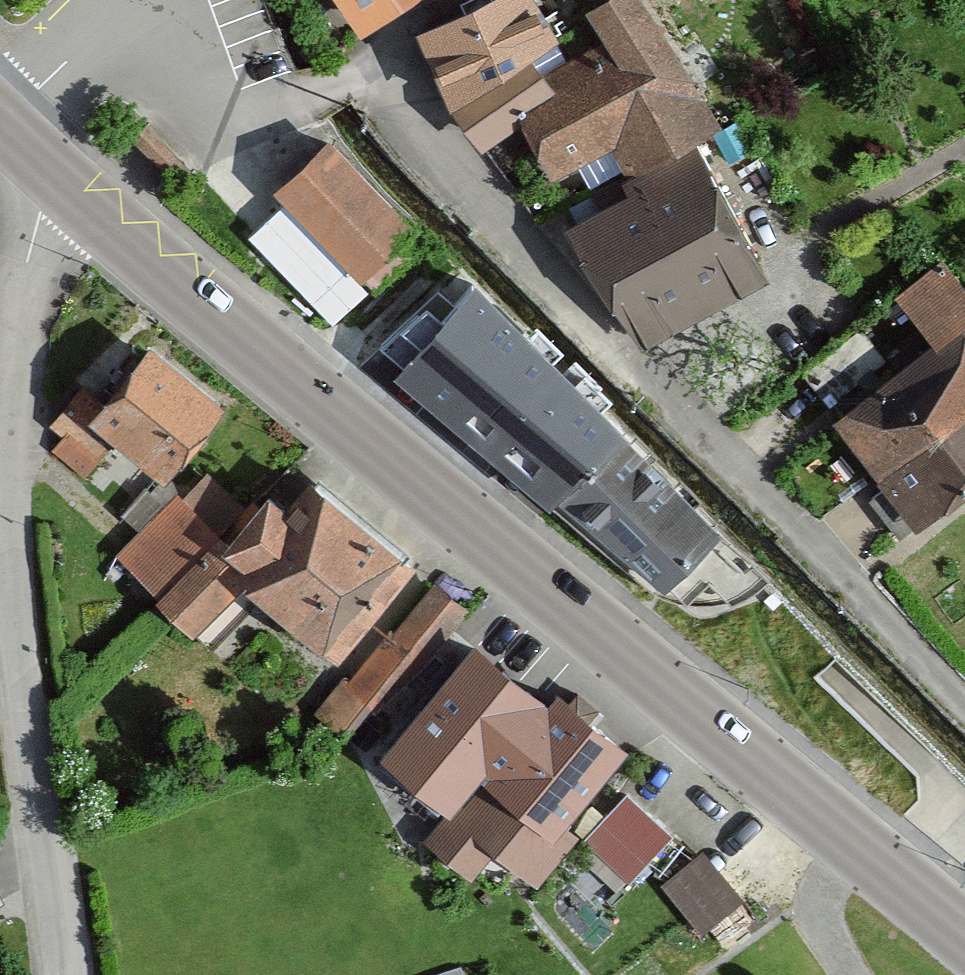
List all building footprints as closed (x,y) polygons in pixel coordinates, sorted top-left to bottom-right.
[(364,37),(429,0),(341,0),(364,37)] [(452,110),(535,61),(564,42),(538,0),(491,0),(414,47),(452,110)] [(524,125),(553,175),(616,139),(636,172),(689,142),(718,125),(646,0),(610,0),(589,12),(621,67),(559,102),(535,61),(452,110),(477,153),(524,125)] [(169,178),(184,163),(147,127),(132,142),(169,178)] [(270,198),(358,290),(419,232),(330,140),(270,198)] [(642,350),(767,278),(689,142),(636,172),(617,183),(624,195),(570,226),(642,350)] [(831,421),(879,483),(964,413),(964,289),(938,255),(890,294),(931,340),(831,421)] [(397,374),(559,507),(629,434),(630,421),(481,278),(397,374)] [(165,483),(231,407),(155,343),(90,419),(165,483)] [(65,401),(41,428),(82,464),(106,437),(65,401)] [(879,483),(917,533),(964,494),(964,413),(879,483)] [(674,584),(727,525),(629,434),(559,507),(634,565),(674,584)] [(271,490),(227,548),(251,566),(243,576),(211,546),(156,604),(196,642),(248,588),(343,662),(419,566),(315,485),(296,509),(271,490)] [(169,498),(107,557),(146,599),(209,540),(169,498)] [(459,616),(428,588),(313,710),(344,739),(459,616)] [(460,775),(540,679),(465,617),(385,713),(370,719),(343,754),(397,863),(470,792),(460,775)] [(493,854),(535,893),(582,841),(567,828),(630,748),(556,690),(485,780),(452,818),(457,822),(431,852),(467,884),(493,854)] [(627,889),(668,839),(623,801),(582,851),(627,889)] [(665,871),(707,923),(749,889),(706,837),(665,871)]
